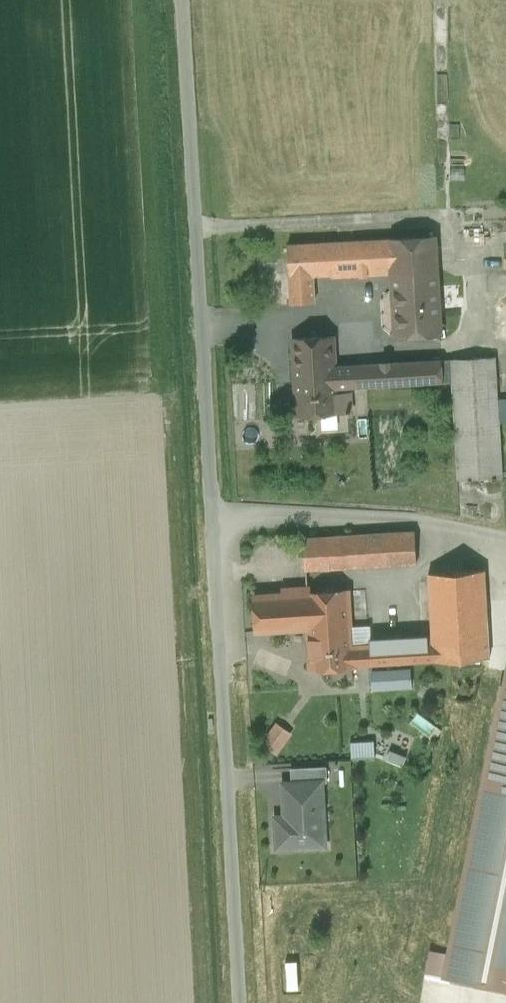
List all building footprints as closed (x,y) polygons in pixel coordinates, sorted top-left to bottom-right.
[(434,237),(391,240),(393,274),(396,336),(440,334),(434,237)] [(391,240),(312,244),(313,275),(332,274),(332,277),(393,274),(391,240)] [(312,244),(288,246),(289,276),(313,275),(312,244)] [(313,275),(289,276),(291,304),(315,303),(313,275)] [(333,336),(293,338),(295,378),(336,375),(335,365),(333,336)] [(496,355),(442,358),(443,379),(453,379),(460,477),(470,476),(470,479),(473,479),(473,476),(494,475),(494,477),(497,477),(497,475),(503,474),(500,420),(499,401),(496,355)] [(442,358),(335,365),(336,375),(337,386),(443,379),(442,358)] [(336,375),(295,378),(295,379),(297,413),(338,410),(337,392),(337,386),(336,375)] [(352,391),(337,392),(338,410),(347,409),(347,412),(350,412),(350,409),(353,409),(352,391)] [(414,531),(306,537),(308,569),(416,563),(414,531)] [(490,657),(487,604),(485,570),(429,573),(432,636),(433,643),(434,661),(490,657)] [(348,590),(254,596),(256,631),(309,628),(309,627),(350,624),(348,590)] [(490,657),(503,657),(505,647),(505,602),(487,604),(490,657)] [(352,647),(350,626),(350,624),(309,627),(309,628),(311,669),(352,667),(352,666),(351,647),(352,647)] [(350,626),(352,647),(370,646),(369,640),(368,626),(350,626)] [(370,646),(433,643),(432,636),(369,640),(370,646)] [(433,643),(370,646),(352,647),(351,647),(352,666),(434,661),(433,643)] [(384,681),(385,701),(423,699),(422,679),(384,681)] [(444,976),(505,989),(505,683),(503,683),(444,976)] [(279,717),(263,739),(279,750),(295,728),(279,717)] [(326,766),(290,768),(291,783),(321,781),(321,783),(327,782),(326,766)] [(291,783),(283,783),(285,817),(285,827),(276,828),(277,848),(292,848),(292,849),(303,849),(303,847),(324,846),(324,829),(318,829),(317,805),(322,805),(321,783),(321,781),(291,783)] [(275,818),(276,828),(285,827),(285,817),(275,818)]
